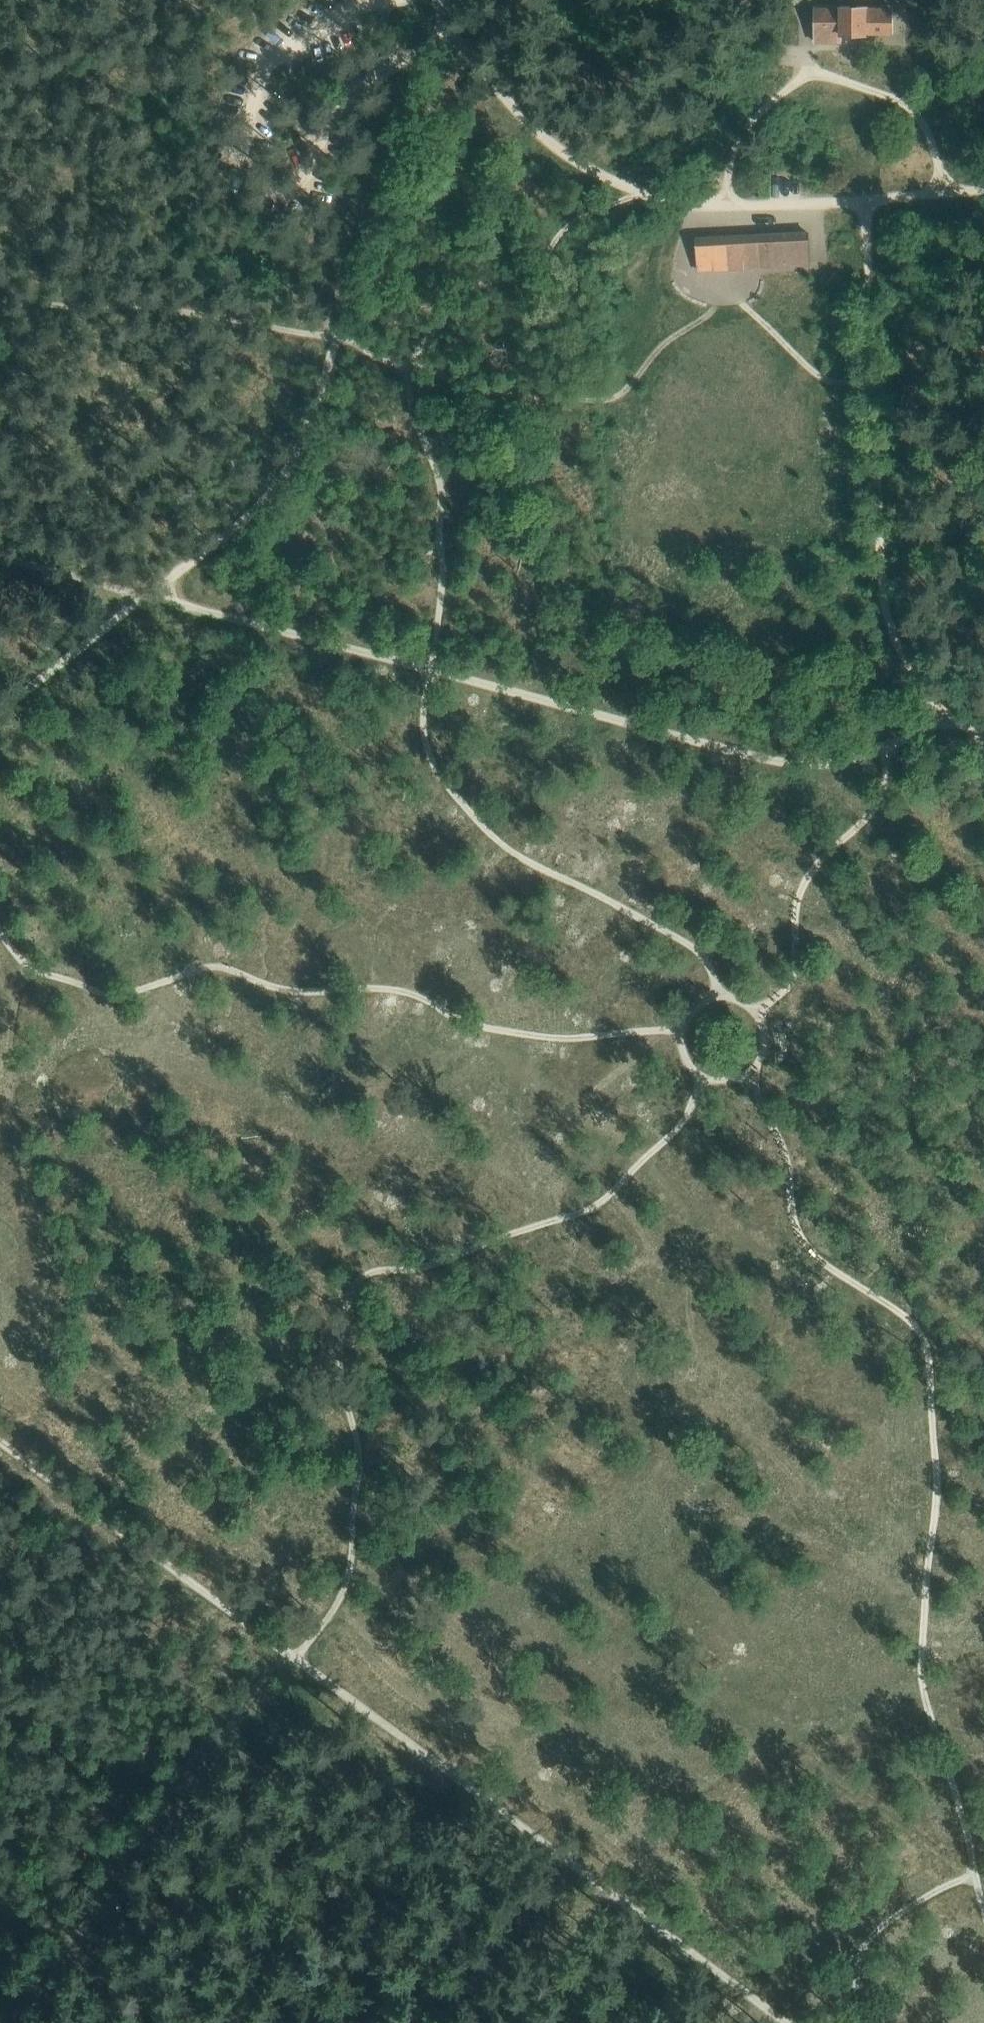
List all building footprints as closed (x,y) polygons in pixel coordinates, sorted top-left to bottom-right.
[(816,7),(816,27),(815,41),(842,41),(842,32),(891,33),(892,8),(867,7),(867,5),(841,5),(841,7),(816,7)] [(807,230),(695,235),(697,270),(809,264),(807,230)]
